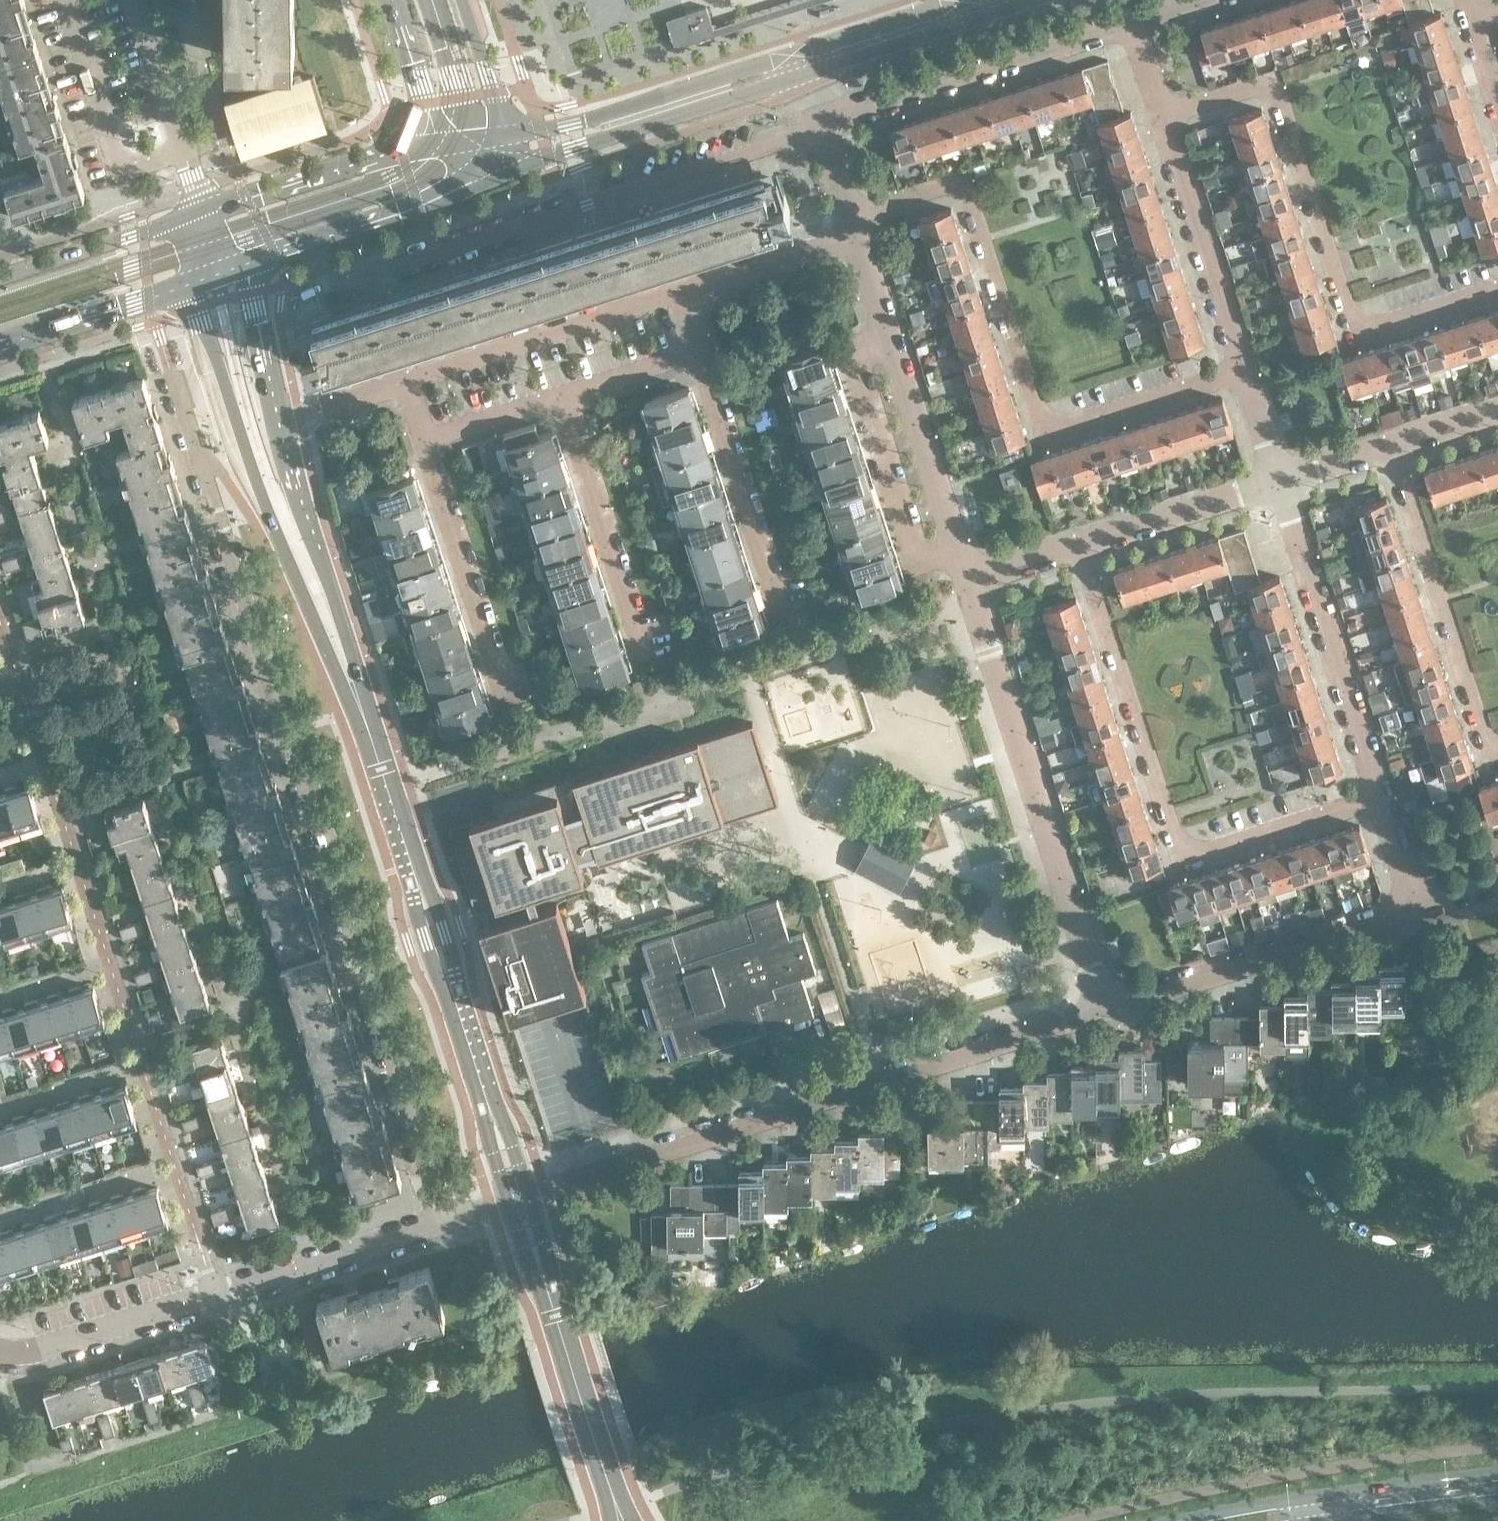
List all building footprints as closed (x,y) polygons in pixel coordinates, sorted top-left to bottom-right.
[(17,2),(24,0),(0,0),(0,62),(38,50),(34,37),(28,39),(17,2)] [(227,55),(265,55),(294,54),(294,35),(294,0),(226,0),(227,55)] [(706,5),(685,12),(666,18),(675,47),(822,0),(798,0),(714,26),(706,5)] [(1297,0),(1289,0),(1277,4),(1288,36),(1307,30),(1297,0)] [(1318,0),(1297,0),(1307,30),(1326,24),(1318,0)] [(1339,0),(1318,0),(1326,24),(1345,18),(1339,0)] [(1360,0),(1339,0),(1345,18),(1364,12),(1360,0)] [(1381,0),(1360,0),(1364,12),(1383,6),(1381,0)] [(1431,0),(1428,0),(1405,7),(1410,21),(1435,13),(1431,0)] [(1288,36),(1277,4),(1258,10),(1269,42),(1288,36)] [(1269,42),(1258,10),(1239,16),(1250,48),(1269,42)] [(1435,13),(1410,21),(1408,21),(1415,41),(1447,31),(1441,11),(1435,13)] [(1250,48),(1239,16),(1220,22),(1231,55),(1250,48)] [(1231,55),(1220,22),(1201,29),(1211,61),(1231,55)] [(1453,50),(1447,31),(1415,41),(1421,60),(1453,50)] [(37,65),(42,63),(38,50),(0,62),(0,86),(7,109),(10,108),(17,130),(14,131),(20,148),(35,143),(35,142),(59,135),(59,133),(52,113),(59,110),(56,99),(49,102),(37,65)] [(1459,69),(1453,50),(1421,60),(1427,79),(1459,69)] [(1112,72),(1109,63),(1108,59),(1082,67),(1086,80),(1112,72)] [(1092,99),(1091,94),(1086,80),(1082,67),(1082,66),(1062,73),(1073,105),(1092,99)] [(1466,88),(1459,69),(1427,79),(1433,98),(1466,88)] [(1116,85),(1112,72),(1086,80),(1091,94),(1116,85)] [(1073,105),(1062,73),(1043,79),(1054,111),(1073,105)] [(313,74),(307,76),(301,78),(239,98),(252,140),(327,116),(313,74)] [(1054,111),(1043,79),(1024,85),(1035,117),(1054,111)] [(1035,117),(1024,85),(1005,91),(1016,123),(1035,117)] [(1121,99),(1116,85),(1091,94),(1092,99),(1095,107),(1121,99)] [(1472,107),(1466,88),(1433,98),(1439,117),(1472,107)] [(1016,123),(1005,91),(986,97),(997,130),(1016,123)] [(997,130),(986,97),(967,103),(978,136),(997,130)] [(1125,112),(1121,99),(1095,107),(1099,120),(1125,112)] [(978,136),(967,103),(948,109),(958,142),(978,136)] [(1478,126),(1472,107),(1439,117),(1445,136),(1478,126)] [(1268,127),(1262,108),(1229,118),(1236,138),(1268,127)] [(958,142),(948,109),(929,116),(939,148),(958,142)] [(1137,130),(1131,110),(1125,112),(1099,120),(1098,121),(1105,140),(1137,130)] [(939,148),(929,116),(910,122),(920,154),(939,148)] [(920,154),(910,122),(890,128),(900,160),(920,154)] [(1484,145),(1478,126),(1445,136),(1452,155),(1484,145)] [(1274,146),(1268,127),(1236,138),(1242,157),(1274,146)] [(1143,149),(1137,130),(1105,140),(1111,160),(1143,149)] [(85,194),(75,165),(79,164),(75,153),(72,154),(65,132),(59,133),(59,135),(35,142),(35,143),(45,174),(29,179),(39,209),(85,194)] [(1490,164),(1484,145),(1452,155),(1458,174),(1490,164)] [(1280,165),(1274,146),(1242,157),(1248,176),(1280,165)] [(1149,168),(1143,149),(1111,160),(1117,179),(1149,168)] [(1496,183),(1490,164),(1458,174),(1464,193),(1496,183)] [(1286,184),(1280,165),(1248,176),(1254,195),(1286,184)] [(1155,187),(1149,168),(1117,179),(1123,198),(1155,187)] [(29,179),(27,170),(6,176),(0,178),(0,189),(4,200),(8,199),(14,217),(29,212),(39,209),(29,179)] [(330,379),(767,239),(762,222),(777,218),(776,213),(790,208),(778,172),(312,322),(318,341),(324,358),(330,379)] [(1496,183),(1464,193),(1470,212),(1497,203),(1497,189),(1496,183)] [(1293,203),(1286,184),(1254,195),(1260,214),(1293,203)] [(1161,206),(1155,187),(1123,198),(1129,217),(1161,206)] [(1299,223),(1293,203),(1260,214),(1266,233),(1299,223)] [(1470,212),(1476,231),(1497,224),(1497,203),(1470,212)] [(1167,225),(1161,206),(1129,217),(1135,236),(1167,225)] [(958,227),(951,207),(919,217),(925,237),(958,227)] [(1305,242),(1299,223),(1266,233),(1272,252),(1305,242)] [(1476,231),(1482,251),(1497,246),(1497,224),(1476,231)] [(1174,244),(1167,225),(1135,236),(1141,255),(1174,244)] [(964,246),(958,227),(925,237),(931,256),(964,246)] [(1311,261),(1305,242),(1272,252),(1278,271),(1311,261)] [(1180,263),(1174,244),(1141,255),(1147,274),(1180,263)] [(970,265),(964,246),(931,256),(937,275),(970,265)] [(1317,280),(1311,261),(1278,271),(1285,290),(1317,280)] [(1186,282),(1180,263),(1147,274),(1153,293),(1186,282)] [(976,284),(970,265),(937,275),(944,294),(976,284)] [(1323,299),(1317,280),(1285,290),(1291,309),(1323,299)] [(1192,301),(1186,282),(1153,293),(1160,312),(1192,301)] [(982,303),(976,284),(944,294),(950,313),(982,303)] [(1329,318),(1323,299),(1291,309),(1297,328),(1329,318)] [(1198,321),(1192,301),(1160,312),(1166,331),(1198,321)] [(988,322),(982,303),(950,313),(956,332),(988,322)] [(1494,310),(1475,316),(1486,348),(1497,344),(1497,321),(1494,310)] [(1486,348),(1475,316),(1456,322),(1467,355),(1486,348)] [(1336,337),(1329,318),(1297,328),(1303,348),(1336,337)] [(1204,340),(1198,321),(1166,331),(1172,351),(1204,340)] [(994,341),(988,322),(956,332),(962,351),(994,341)] [(1467,355),(1456,322),(1437,328),(1448,361),(1467,355)] [(1448,361),(1437,328),(1418,334),(1429,367),(1448,361)] [(1429,367),(1418,334),(1399,341),(1409,373),(1429,367)] [(1000,360),(994,341),(962,351),(968,371),(1000,360)] [(1409,373),(1399,341),(1380,347),(1390,379),(1409,373)] [(247,342),(242,343),(246,360),(251,359),(247,342)] [(831,363),(825,343),(825,342),(781,356),(788,377),(831,363)] [(1390,379),(1380,347),(1361,353),(1371,385),(1390,379)] [(1371,385),(1361,353),(1341,359),(1352,391),(1371,385)] [(1006,379),(1000,360),(968,371),(974,390),(1006,379)] [(838,382),(831,363),(788,377),(794,396),(838,382)] [(159,415),(155,404),(152,405),(143,376),(98,391),(107,420),(123,415),(133,446),(134,448),(158,440),(163,439),(156,416),(159,415)] [(1013,398),(1006,379),(974,390),(980,409),(1013,398)] [(844,402),(838,382),(794,396),(800,416),(844,402)] [(695,407),(689,387),(688,386),(645,400),(651,420),(695,407)] [(110,429),(107,420),(98,391),(73,399),(78,417),(74,418),(80,439),(110,429)] [(1233,430),(1227,409),(1223,397),(1203,403),(1213,436),(1233,430)] [(1019,417),(1013,398),(980,409),(986,428),(1019,417)] [(850,422),(844,402),(800,416),(807,436),(850,422)] [(1213,436),(1203,403),(1184,410),(1194,442),(1213,436)] [(701,426),(695,407),(651,420),(658,440),(701,426)] [(31,445),(49,439),(39,409),(0,422),(0,451),(1,454),(6,453),(9,460),(4,462),(11,486),(41,477),(31,445)] [(1194,442),(1184,410),(1165,416),(1175,448),(1194,442)] [(1175,448),(1165,416),(1146,422),(1156,454),(1175,448)] [(1025,437),(1019,417),(986,428),(993,447),(1025,437)] [(857,442),(850,422),(807,436),(813,456),(857,442)] [(1156,454),(1146,422),(1127,428),(1137,460),(1156,454)] [(708,446),(701,426),(658,440),(664,460),(708,446)] [(1137,460),(1127,428),(1108,434),(1118,466),(1137,460)] [(559,452),(552,430),(506,444),(507,446),(514,467),(559,452)] [(215,433),(209,435),(214,450),(220,448),(215,433)] [(1118,466),(1108,434),(1089,440),(1099,473),(1118,466)] [(199,571),(188,535),(194,534),(192,528),(185,507),(180,509),(168,472),(175,470),(171,459),(164,461),(158,440),(134,448),(133,446),(117,451),(123,469),(126,468),(133,490),(130,491),(140,523),(144,522),(148,535),(144,536),(158,579),(161,578),(168,600),(165,601),(176,634),(179,633),(178,631),(215,619),(203,582),(210,580),(207,569),(199,571)] [(1099,473),(1089,440),(1070,446),(1080,479),(1099,473)] [(863,462),(857,442),(813,456),(819,476),(863,462)] [(1496,443),(1497,445),(1476,452),(1486,482),(1497,478),(1497,443),(1496,443)] [(514,467),(507,446),(498,449),(505,470),(514,467)] [(714,466),(708,446),(664,460),(670,480),(714,466)] [(1080,479),(1070,446),(1051,452),(1061,485),(1080,479)] [(566,474),(559,452),(514,467),(521,488),(566,474)] [(1061,485),(1051,452),(1031,459),(1041,491),(1061,485)] [(1486,482),(1476,452),(1455,459),(1455,457),(1444,460),(1445,462),(1424,469),(1433,499),(1486,482)] [(870,481),(863,462),(819,476),(826,495),(870,481)] [(1021,483),(1015,464),(999,469),(1006,488),(1021,483)] [(720,486),(714,466),(670,480),(677,500),(720,486)] [(420,495),(414,475),(414,474),(370,488),(376,509),(420,495)] [(573,495),(566,474),(521,488),(528,510),(573,495)] [(49,500),(41,477),(11,486),(19,509),(49,500)] [(876,501),(870,481),(826,495),(832,515),(876,501)] [(727,506),(720,486),(677,500),(683,520),(727,506)] [(427,514),(420,495),(376,509),(383,528),(427,514)] [(580,517),(573,495),(528,510),(534,532),(580,517)] [(1393,516),(1388,501),(1387,496),(1354,506),(1361,526),(1393,516)] [(56,522),(49,500),(19,509),(26,532),(56,522)] [(882,521),(876,501),(832,515),(838,535),(882,521)] [(11,512),(9,506),(0,509),(0,515),(2,521),(13,517),(11,512)] [(733,525),(727,506),(683,520),(689,539),(733,525)] [(433,534),(427,514),(383,528),(389,548),(433,534)] [(1399,535),(1393,516),(1361,526),(1367,545),(1399,535)] [(587,538),(580,517),(534,532),(541,553),(587,538)] [(889,541),(882,521),(838,535),(845,555),(889,541)] [(63,545),(56,522),(26,532),(33,555),(63,545)] [(739,545),(733,525),(689,539),(696,559),(739,545)] [(1248,541),(1244,527),(1218,536),(1223,549),(1248,541)] [(439,554),(433,534),(389,548),(395,568),(439,554)] [(1227,562),(1223,549),(1218,536),(1218,535),(1197,542),(1196,540),(1186,543),(1187,545),(1166,552),(1175,581),(1228,565),(1227,562)] [(1405,554),(1399,535),(1367,545),(1373,564),(1405,554)] [(594,561),(587,538),(541,553),(549,576),(594,561)] [(895,561),(889,541),(845,555),(851,575),(895,561)] [(1253,554),(1250,545),(1248,541),(1223,549),(1227,562),(1253,554)] [(71,568),(63,545),(33,555),(40,577),(41,578),(71,568)] [(746,565),(739,545),(696,559),(702,579),(746,565)] [(27,563),(26,557),(24,552),(13,556),(16,566),(27,563)] [(1175,581),(1166,552),(1145,559),(1144,556),(1134,560),(1135,562),(1114,569),(1123,598),(1175,581)] [(445,573),(439,554),(395,568),(402,587),(445,573)] [(1257,567),(1253,554),(1227,562),(1228,565),(1231,576),(1257,567)] [(1411,573),(1405,554),(1373,564),(1379,583),(1411,573)] [(16,566),(13,556),(2,559),(6,570),(16,566)] [(601,582),(594,561),(549,576),(556,597),(601,582)] [(901,581),(895,561),(851,575),(855,585),(851,587),(854,596),(857,595),(866,600),(885,593),(883,587),(901,581)] [(752,585),(746,565),(702,579),(709,599),(752,585)] [(1261,581),(1257,567),(1231,576),(1236,589),(1247,585),(1261,581)] [(86,615),(71,568),(41,578),(40,577),(31,580),(43,615),(46,625),(47,627),(60,623),(62,629),(76,625),(74,619),(86,615)] [(452,594),(445,573),(402,587),(408,608),(452,594)] [(1417,592),(1411,573),(1379,583),(1385,602),(1417,592)] [(1286,595),(1280,575),(1261,581),(1247,585),(1254,605),(1286,595)] [(608,604),(601,582),(556,597),(562,619),(608,604)] [(759,605),(752,585),(709,599),(715,619),(759,605)] [(1423,611),(1417,592),(1385,602),(1391,621),(1423,611)] [(458,614),(452,594),(408,608),(415,628),(458,614)] [(1292,614),(1286,595),(1254,605),(1260,624),(1292,614)] [(1082,615),(1076,596),(1044,606),(1050,626),(1082,615)] [(676,609),(674,598),(667,600),(669,612),(676,609)] [(615,626),(608,604),(562,619),(569,640),(615,626)] [(765,625),(759,605),(715,619),(721,639),(765,625)] [(1430,630),(1423,611),(1391,621),(1397,640),(1430,630)] [(465,633),(458,614),(403,632),(410,651),(421,647),(465,633)] [(1298,633),(1292,614),(1260,624),(1266,643),(1298,633)] [(46,625),(43,615),(30,620),(33,629),(41,626),(46,625)] [(1088,634),(1082,615),(1050,626),(1056,645),(1088,634)] [(263,749),(256,728),(250,729),(238,693),(246,690),(242,679),(235,682),(223,645),(229,643),(221,617),(215,619),(178,631),(179,633),(186,655),(183,656),(193,689),(197,688),(204,710),(201,711),(211,744),(214,743),(218,753),(218,755),(215,756),(229,799),(232,798),(239,820),(236,821),(247,854),(250,853),(249,852),(286,840),(285,840),(274,803),(281,800),(277,789),(270,792),(259,756),(264,754),(263,749)] [(33,629),(30,620),(22,622),(25,631),(33,629)] [(44,635),(41,626),(33,629),(36,638),(44,635)] [(622,647),(615,626),(569,640),(576,662),(622,647)] [(36,638),(33,629),(25,631),(28,640),(36,638)] [(1436,649),(1430,630),(1397,640),(1403,659),(1436,649)] [(471,653),(465,633),(421,647),(427,667),(471,653)] [(1304,652),(1298,633),(1266,643),(1272,662),(1304,652)] [(1095,653),(1088,634),(1056,645),(1062,664),(1095,653)] [(629,670),(622,647),(576,662),(583,684),(594,681),(613,675),(629,670)] [(1442,668),(1436,649),(1403,659),(1409,678),(1442,668)] [(1311,671),(1304,652),(1272,662),(1278,681),(1311,671)] [(477,671),(471,653),(427,667),(433,685),(477,671)] [(1101,672),(1095,653),(1062,664),(1068,683),(1101,672)] [(1448,687),(1442,668),(1409,678),(1415,697),(1448,687)] [(484,692),(477,671),(433,685),(440,706),(484,692)] [(1317,690),(1311,671),(1278,681),(1284,700),(1317,690)] [(1107,692),(1101,672),(1068,683),(1075,702),(1107,692)] [(618,690),(613,675),(594,681),(598,696),(618,690)] [(1454,706),(1448,687),(1415,697),(1421,716),(1454,706)] [(1323,709),(1317,690),(1284,700),(1290,719),(1323,709)] [(490,713),(484,692),(440,706),(446,727),(490,713)] [(1113,711),(1107,692),(1075,702),(1081,721),(1113,711)] [(1390,706),(1386,692),(1370,697),(1374,711),(1390,706)] [(1460,725),(1454,706),(1421,716),(1428,735),(1460,725)] [(1329,728),(1323,709),(1290,719),(1297,738),(1329,728)] [(1119,730),(1113,711),(1081,721),(1087,740),(1119,730)] [(652,842),(779,801),(753,721),(699,738),(698,737),(631,758),(630,755),(493,799),(497,812),(488,815),(448,828),(472,903),(476,914),(477,913),(479,920),(480,925),(509,1017),(546,1005),(587,992),(552,885),(584,875),(578,857),(597,851),(599,857),(651,840),(652,842)] [(1466,744),(1460,725),(1428,735),(1434,755),(1466,744)] [(1335,747),(1329,728),(1297,738),(1303,757),(1335,747)] [(1125,749),(1119,730),(1087,740),(1093,759),(1125,749)] [(1472,764),(1466,744),(1434,755),(1440,774),(1462,767),(1472,764)] [(1341,767),(1335,747),(1303,757),(1309,777),(1341,767)] [(1131,768),(1125,749),(1093,759),(1099,778),(1131,768)] [(1479,785),(1472,764),(1462,767),(1469,789),(1478,786),(1479,785)] [(1137,787),(1131,768),(1099,778),(1105,797),(1137,787)] [(1479,785),(1478,786),(1481,793),(1485,807),(1489,818),(1497,815),(1497,779),(1479,785)] [(41,821),(30,785),(15,790),(13,784),(5,787),(6,793),(7,792),(18,828),(41,821)] [(1144,806),(1137,787),(1105,797),(1111,816),(1144,806)] [(6,793),(0,795),(0,834),(18,828),(7,792),(6,793)] [(1485,807),(1481,793),(1474,795),(1478,809),(1485,807)] [(159,844),(144,797),(133,801),(131,795),(117,799),(119,805),(105,810),(106,812),(109,822),(120,857),(129,854),(159,844)] [(101,814),(98,805),(91,808),(93,816),(101,814)] [(1150,825),(1144,806),(1111,816),(1117,835),(1150,825)] [(93,816),(91,808),(83,810),(85,819),(93,816)] [(109,822),(106,812),(101,814),(93,816),(96,826),(109,822)] [(96,826),(93,816),(85,819),(88,828),(96,826)] [(1370,856),(1360,824),(1340,830),(1350,862),(1370,856)] [(1156,844),(1150,825),(1117,835),(1123,854),(1156,844)] [(1350,862),(1340,830),(1321,836),(1331,868),(1350,862)] [(1331,868),(1321,836),(1302,842),(1312,875),(1331,868)] [(333,968),(327,948),(321,950),(309,913),(316,911),(313,899),(305,902),(294,865),(299,863),(291,838),(285,840),(286,840),(249,852),(250,853),(257,875),(254,876),(264,909),(267,908),(274,930),(271,931),(282,964),(285,963),(289,975),(286,976),(288,983),(299,1019),(303,1018),(310,1040),(307,1041),(317,1074),(320,1073),(324,1084),(366,1071),(362,1058),(356,1060),(344,1023),(352,1021),(348,1010),(341,1012),(329,976),(335,974),(333,968)] [(1312,875),(1302,842),(1283,848),(1293,881),(1312,875)] [(166,867),(159,844),(129,854),(136,876),(166,867)] [(1162,864),(1156,844),(1123,854),(1130,874),(1162,864)] [(911,868),(866,846),(855,868),(899,891),(911,868)] [(1293,881),(1283,848),(1264,854),(1274,887),(1293,881)] [(1274,887),(1264,854),(1245,861),(1255,893),(1274,887)] [(1255,893),(1245,861),(1226,867),(1236,899),(1255,893)] [(173,890),(166,867),(136,876),(144,899),(173,890)] [(1236,899),(1226,867),(1207,873),(1217,905),(1236,899)] [(1217,905),(1207,873),(1188,879),(1198,911),(1217,905)] [(130,884),(129,879),(127,874),(116,877),(119,888),(130,884)] [(119,888),(116,877),(105,881),(109,891),(119,888)] [(1198,911),(1188,879),(1168,885),(1178,918),(1198,911)] [(73,921),(62,886),(47,890),(45,885),(37,887),(38,893),(39,893),(50,928),(73,921)] [(181,913),(173,890),(144,899),(151,922),(181,913)] [(39,893),(38,893),(25,897),(23,892),(14,894),(16,900),(17,900),(28,935),(50,928),(39,893)] [(1363,901),(1360,892),(1351,895),(1354,904),(1363,901)] [(1344,907),(1341,896),(1333,898),(1336,909),(1344,907)] [(814,1013),(802,974),(816,970),(804,932),(789,936),(777,898),(681,929),(684,939),(676,941),(672,931),(643,941),(652,970),(642,973),(661,1031),(670,1028),(680,1057),(766,1029),(763,1019),(791,1010),(794,1020),(814,1013)] [(17,900),(16,900),(3,904),(1,899),(0,899),(0,926),(5,943),(28,935),(17,900)] [(188,935),(181,913),(151,922),(158,945),(188,935)] [(145,930),(143,925),(142,919),(131,923),(134,934),(145,930)] [(134,934),(131,923),(120,926),(123,937),(134,934)] [(196,958),(188,935),(158,945),(166,968),(196,958)] [(1229,946),(1225,937),(1216,940),(1219,949),(1229,946)] [(203,981),(196,958),(166,968),(173,991),(203,981)] [(1405,1008),(1404,962),(1379,962),(1379,970),(1380,970),(1380,1008),(1381,1008),(1405,1008)] [(160,976),(158,970),(156,965),(145,968),(149,979),(160,976)] [(149,979),(145,968),(135,972),(138,983),(149,979)] [(1380,1008),(1380,970),(1379,970),(1355,970),(1355,977),(1356,977),(1356,1016),(1357,1016),(1381,1015),(1381,1008),(1380,1008)] [(1356,977),(1355,977),(1331,978),(1331,985),(1332,985),(1332,1023),(1333,1023),(1357,1023),(1357,1016),(1356,1016),(1356,977)] [(211,1005),(203,981),(173,991),(181,1015),(211,1005)] [(105,1021),(94,986),(79,990),(77,984),(68,987),(70,993),(71,993),(82,1028),(105,1021)] [(1332,1023),(1332,985),(1331,985),(1307,985),(1307,993),(1308,993),(1308,1031),(1309,1031),(1333,1031),(1333,1023),(1332,1023)] [(71,993),(70,993),(57,997),(55,992),(46,994),(48,1000),(49,1000),(60,1035),(82,1028),(71,993)] [(1308,1031),(1308,993),(1307,993),(1283,993),(1283,1000),(1284,1000),(1285,1039),(1309,1038),(1309,1031),(1308,1031)] [(60,1035),(49,1000),(48,1000),(35,1004),(33,999),(24,1001),(26,1007),(27,1007),(38,1043),(60,1035)] [(1284,1000),(1283,1000),(1259,1001),(1260,1016),(1260,1041),(1260,1046),(1285,1046),(1285,1039),(1284,1000)] [(27,1007),(26,1007),(13,1011),(11,1006),(2,1009),(4,1014),(16,1050),(38,1043),(27,1007)] [(162,1021),(159,1010),(148,1014),(151,1024),(162,1021)] [(4,1014),(0,1016),(0,1055),(16,1050),(4,1014)] [(1224,1037),(1223,1016),(1210,1017),(1210,1037),(1224,1037)] [(1236,1041),(1235,1016),(1223,1016),(1224,1037),(1224,1041),(1236,1041)] [(1248,1041),(1248,1016),(1235,1016),(1236,1041),(1248,1041)] [(1260,1041),(1260,1016),(1248,1016),(1248,1041),(1260,1041)] [(228,1060),(221,1036),(191,1045),(198,1069),(228,1060)] [(1224,1077),(1224,1041),(1224,1037),(1210,1037),(1211,1041),(1188,1041),(1188,1078),(1224,1077)] [(1145,1091),(1144,1045),(1119,1046),(1119,1053),(1120,1091),(1121,1091),(1145,1091)] [(1119,1053),(1095,1053),(1095,1061),(1096,1099),(1097,1099),(1121,1099),(1121,1091),(1120,1091),(1119,1053)] [(236,1082),(228,1060),(198,1069),(206,1092),(236,1082)] [(1096,1099),(1095,1061),(1071,1061),(1071,1069),(1072,1069),(1072,1107),(1073,1107),(1097,1107),(1097,1099),(1096,1099)] [(192,1077),(190,1072),(189,1066),(178,1070),(181,1081),(192,1077)] [(1072,1069),(1071,1069),(1047,1069),(1047,1076),(1048,1076),(1048,1114),(1049,1114),(1073,1114),(1073,1107),(1072,1107),(1072,1069)] [(181,1081),(178,1070),(167,1073),(170,1084),(181,1081)] [(392,1170),(380,1133),(387,1131),(383,1120),(376,1122),(364,1085),(370,1084),(366,1071),(324,1084),(327,1095),(324,1096),(335,1130),(338,1129),(345,1150),(342,1151),(352,1184),(356,1183),(359,1194),(356,1195),(360,1206),(388,1197),(384,1187),(402,1182),(397,1168),(392,1170)] [(1048,1076),(1047,1076),(1023,1077),(1023,1084),(1024,1084),(1024,1122),(1025,1122),(1049,1122),(1049,1114),(1048,1114),(1048,1076)] [(243,1105),(236,1082),(206,1092),(213,1115),(243,1105)] [(1024,1122),(1024,1084),(1023,1084),(999,1084),(999,1099),(1000,1125),(1000,1130),(1025,1130),(1025,1122),(1024,1122)] [(137,1121),(126,1086),(111,1090),(109,1085),(100,1087),(102,1093),(103,1093),(114,1129),(137,1121)] [(103,1093),(102,1093),(89,1098),(87,1092),(78,1095),(80,1100),(81,1100),(92,1136),(114,1129),(103,1093)] [(81,1100),(80,1100),(67,1105),(65,1099),(56,1102),(58,1107),(59,1107),(70,1143),(92,1136),(81,1100)] [(1000,1125),(999,1099),(987,1100),(988,1125),(1000,1125)] [(963,1120),(963,1100),(950,1100),(950,1120),(963,1120)] [(975,1125),(975,1100),(963,1100),(963,1120),(963,1125),(964,1125),(975,1125)] [(988,1125),(987,1100),(975,1100),(975,1125),(988,1125)] [(250,1128),(243,1105),(213,1115),(220,1138),(250,1128)] [(59,1107),(58,1107),(45,1112),(43,1106),(34,1109),(36,1114),(37,1114),(48,1150),(70,1143),(59,1107)] [(207,1123),(205,1117),(203,1112),(192,1116),(196,1126),(207,1123)] [(48,1150),(37,1114),(36,1114),(23,1119),(21,1113),(12,1116),(14,1121),(26,1157),(48,1150)] [(196,1126),(192,1116),(182,1119),(185,1130),(196,1126)] [(964,1161),(964,1125),(963,1125),(963,1120),(950,1120),(950,1125),(928,1125),(928,1161),(964,1161)] [(14,1121),(1,1126),(0,1124),(0,1152),(4,1164),(26,1157),(14,1121)] [(900,1175),(900,1123),(900,1121),(884,1121),(884,1129),(859,1129),(859,1137),(860,1175),(900,1175)] [(258,1151),(250,1128),(220,1138),(228,1161),(258,1151)] [(859,1137),(851,1137),(835,1137),(835,1144),(836,1183),(860,1182),(860,1175),(859,1137)] [(836,1183),(835,1144),(811,1145),(811,1152),(812,1190),(836,1190),(836,1183)] [(265,1174),(258,1151),(228,1161),(235,1183),(265,1174)] [(812,1190),(811,1152),(787,1152),(787,1160),(788,1198),(812,1198),(812,1190)] [(221,1168),(220,1163),(218,1158),(207,1161),(211,1172),(221,1168)] [(787,1160),(763,1160),(763,1167),(764,1167),(764,1206),(788,1205),(788,1198),(787,1160)] [(211,1172),(207,1161),(196,1165),(200,1175),(211,1172)] [(764,1167),(763,1167),(739,1168),(739,1183),(739,1208),(739,1213),(764,1213),(764,1206),(764,1167)] [(272,1197),(265,1174),(235,1183),(242,1206),(272,1197)] [(703,1204),(703,1183),(690,1183),(690,1204),(703,1204)] [(715,1208),(715,1183),(703,1183),(703,1204),(703,1208),(715,1208)] [(727,1208),(727,1183),(715,1183),(715,1208),(727,1208)] [(739,1208),(739,1183),(727,1183),(727,1208),(739,1208)] [(158,1186),(143,1191),(141,1185),(133,1188),(134,1194),(135,1193),(146,1229),(169,1222),(158,1186)] [(146,1229),(135,1193),(134,1194),(121,1198),(119,1192),(110,1195),(112,1201),(113,1200),(124,1236),(146,1229)] [(280,1221),(272,1197),(242,1206),(250,1230),(280,1221)] [(113,1200),(112,1201),(99,1205),(97,1199),(88,1202),(90,1208),(91,1208),(102,1243),(124,1236),(113,1200)] [(236,1214),(234,1209),(233,1203),(222,1207),(225,1218),(236,1214)] [(704,1244),(704,1229),(728,1229),(727,1208),(715,1208),(703,1208),(703,1204),(690,1204),(690,1208),(667,1208),(667,1215),(651,1215),(652,1257),(669,1257),(669,1245),(704,1244)] [(91,1208),(90,1208),(77,1212),(75,1206),(66,1209),(68,1215),(80,1250),(102,1243),(91,1208)] [(225,1218),(222,1207),(211,1210),(214,1221),(225,1218)] [(80,1250),(68,1215),(55,1219),(53,1213),(44,1216),(46,1222),(58,1257),(80,1250)] [(46,1222),(33,1226),(31,1220),(22,1223),(24,1229),(36,1264),(58,1257),(46,1222)] [(24,1229),(10,1233),(9,1227),(0,1230),(0,1231),(2,1236),(14,1271),(36,1264),(24,1229)] [(2,1236),(0,1236),(0,1275),(14,1271),(2,1236)] [(445,1318),(429,1266),(388,1279),(390,1285),(375,1290),(389,1333),(405,1328),(404,1325),(426,1318),(428,1323),(445,1318)] [(389,1333),(375,1290),(359,1295),(358,1289),(317,1302),(334,1354),(351,1348),(349,1343),(371,1336),(372,1339),(389,1333)] [(215,1367),(206,1338),(182,1345),(192,1375),(215,1367)] [(192,1375),(182,1345),(159,1353),(169,1382),(192,1375)] [(169,1382),(159,1353),(136,1360),(146,1390),(169,1382)] [(146,1390),(136,1360),(113,1367),(123,1397),(146,1390)] [(123,1397),(113,1367),(91,1374),(100,1404),(123,1397)] [(100,1404),(91,1374),(68,1382),(77,1412),(100,1404)] [(203,1392),(200,1381),(189,1384),(192,1395),(203,1392)] [(77,1412),(68,1382),(44,1389),(54,1419),(77,1412)] [(207,1403),(203,1392),(192,1395),(196,1406),(207,1403)] [(157,1407),(154,1396),(143,1399),(147,1410),(157,1407)] [(161,1417),(157,1407),(147,1410),(150,1421),(161,1417)] [(112,1421),(108,1410),(97,1414),(101,1425),(112,1421)] [(115,1432),(112,1421),(101,1425),(104,1436),(115,1432)] [(70,1447),(67,1436),(60,1438),(63,1449),(70,1447)]
